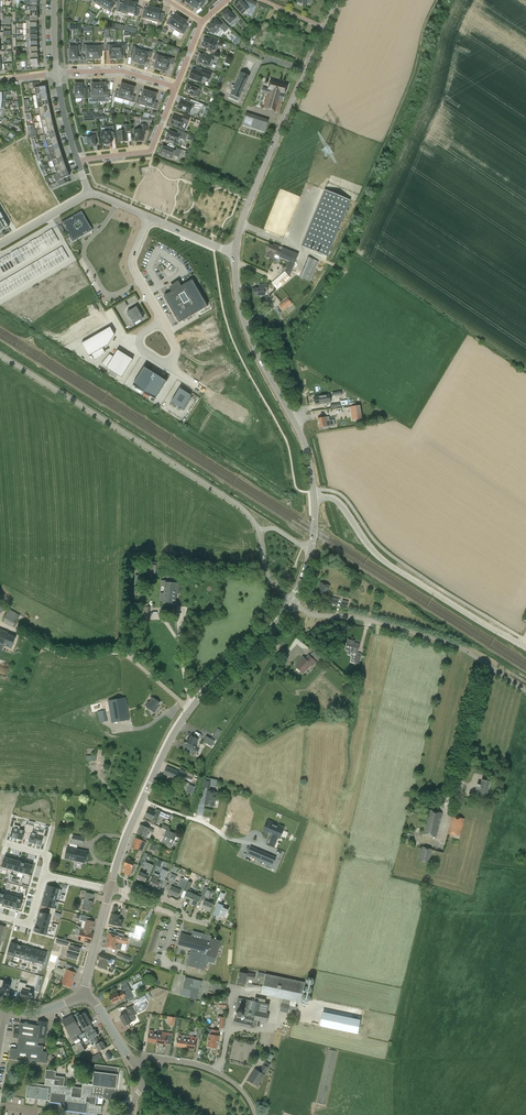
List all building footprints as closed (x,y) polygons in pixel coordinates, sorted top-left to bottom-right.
[(101,7),(107,11),(107,10),(110,12),(115,4),(112,3),(114,0),(106,0),(101,7)] [(124,0),(124,4),(120,3),(118,11),(122,12),(121,13),(128,15),(128,13),(131,1),(127,0),(127,1),(124,0)] [(191,6),(194,9),(195,8),(197,9),(199,6),(202,8),(207,1),(206,0),(195,0),(191,6)] [(234,6),(242,14),(249,9),(254,11),(256,6),(255,6),(257,3),(250,0),(246,0),(244,4),(241,0),(234,6)] [(128,13),(134,14),(134,15),(138,16),(140,8),(136,7),(137,4),(135,3),(135,2),(131,1),(128,13)] [(152,21),(155,7),(151,6),(151,7),(149,7),(148,10),(144,9),(142,17),(146,18),(145,19),(152,21)] [(155,7),(152,21),(158,22),(158,21),(162,22),(164,14),(161,13),(161,10),(159,9),(159,8),(155,7)] [(228,10),(225,12),(222,14),(223,14),(222,15),(230,24),(233,20),(235,23),(240,19),(235,14),(233,16),(228,10)] [(175,30),(182,18),(179,15),(178,16),(176,15),(174,18),(171,16),(167,23),(170,25),(169,26),(175,30)] [(182,18),(175,30),(181,33),(181,32),(184,34),(188,27),(185,25),(187,22),(185,21),(186,20),(182,18)] [(208,28),(208,29),(209,30),(209,31),(211,33),(212,33),(214,34),(220,28),(222,30),(224,27),(227,31),(230,28),(224,22),(221,25),(216,20),(213,23),(209,28),(208,28)] [(204,42),(203,41),(202,45),(202,46),(206,48),(205,49),(210,50),(210,49),(214,51),(215,50),(217,51),(219,45),(217,45),(218,40),(211,37),(209,41),(205,39),(204,42)] [(93,44),(83,45),(83,51),(87,51),(87,55),(87,59),(89,59),(89,60),(94,60),(94,59),(93,44)] [(94,59),(101,59),(100,51),(104,51),(104,44),(93,44),(94,59)] [(117,59),(117,44),(106,44),(106,51),(110,51),(110,54),(110,59),(113,59),(117,59)] [(117,44),(117,59),(124,58),(124,54),(124,51),(127,51),(127,44),(117,44)] [(70,51),(69,51),(69,56),(70,56),(70,59),(77,59),(77,55),(77,52),(81,51),(80,45),(70,45),(70,48),(70,51)] [(139,63),(143,49),(133,46),(131,53),(134,54),(132,61),(135,62),(134,62),(138,64),(139,63)] [(143,49),(139,63),(145,65),(146,61),(147,61),(148,58),(151,59),(153,52),(143,49)] [(207,66),(209,67),(210,66),(211,67),(214,61),(212,60),(212,59),(213,56),(204,52),(203,55),(201,54),(200,56),(199,56),(199,58),(198,62),(204,64),(203,65),(207,67),(207,66)] [(161,70),(165,56),(155,53),(153,59),(156,60),(155,63),(155,64),(154,68),(157,68),(156,69),(161,70)] [(165,56),(161,70),(167,71),(169,67),(170,64),(173,65),(175,59),(165,56)] [(31,70),(31,66),(39,66),(38,63),(39,63),(39,59),(28,60),(27,60),(27,61),(25,61),(26,67),(22,67),(22,71),(31,70)] [(190,78),(194,79),(193,80),(197,82),(198,81),(200,82),(202,78),(204,79),(204,77),(209,79),(212,73),(203,69),(201,73),(193,70),(192,72),(191,71),(189,75),(190,76),(190,78)] [(229,97),(238,101),(239,99),(250,76),(241,72),(229,97)] [(264,109),(279,113),(283,99),(284,99),(288,86),(270,81),(268,88),(263,87),(261,93),(268,95),(264,109)] [(36,95),(47,93),(46,86),(40,87),(40,82),(33,83),(34,88),(35,88),(36,95)] [(103,83),(99,83),(99,84),(99,98),(109,98),(109,91),(106,91),(106,87),(106,84),(103,84),(103,83)] [(76,99),(86,99),(86,92),(83,92),(82,84),(80,84),(75,84),(75,88),(74,88),(74,92),(75,92),(76,99)] [(99,98),(99,84),(92,84),(92,88),(92,92),(89,92),(89,98),(99,98)] [(124,100),(128,86),(121,84),(119,91),(116,90),(114,97),(124,100)] [(128,86),(124,100),(133,103),(135,96),(132,95),(133,92),(134,88),(132,87),(132,86),(128,85),(128,86)] [(185,89),(186,89),(185,92),(191,95),(190,96),(194,97),(195,96),(196,97),(198,90),(200,90),(202,87),(195,85),(194,88),(188,85),(188,86),(186,85),(185,89)] [(146,106),(150,93),(143,91),(142,95),(141,98),(138,97),(136,103),(146,106)] [(3,92),(0,92),(0,100),(3,100),(3,95),(10,94),(10,92),(3,93),(3,92)] [(150,92),(150,93),(146,106),(156,109),(158,103),(154,102),(155,99),(157,95),(154,94),(154,93),(150,92)] [(47,93),(36,95),(37,101),(48,99),(47,93)] [(178,108),(182,109),(182,110),(185,112),(185,111),(190,113),(192,108),(199,109),(200,107),(202,107),(204,105),(187,98),(186,102),(181,100),(178,108)] [(37,101),(38,108),(49,106),(48,102),(48,99),(37,101)] [(50,113),(50,112),(49,106),(38,108),(39,112),(40,115),(50,113)] [(50,112),(50,113),(40,115),(41,121),(52,119),(50,112)] [(251,115),(246,113),(243,124),(248,126),(251,115)] [(182,119),(173,116),(170,124),(174,125),(174,126),(177,127),(177,126),(181,128),(182,124),(183,125),(184,123),(187,124),(190,118),(183,116),(182,119)] [(268,120),(263,118),(259,129),(264,131),(268,120)] [(43,128),(53,125),(52,119),(41,121),(43,128)] [(122,131),(118,132),(119,142),(127,141),(126,132),(130,132),(129,124),(123,125),(123,130),(122,131)] [(146,124),(141,125),(141,128),(139,129),(139,130),(134,130),(135,132),(133,132),(134,136),(135,136),(136,141),(143,141),(142,136),(144,136),(143,131),(147,131),(146,124)] [(44,134),(55,132),(53,125),(43,128),(44,134)] [(112,143),(111,136),(115,136),(113,127),(106,127),(107,132),(101,132),(103,144),(106,144),(106,145),(109,145),(109,144),(112,143)] [(185,141),(188,134),(178,130),(177,134),(169,131),(168,133),(167,133),(165,136),(166,137),(165,139),(177,144),(179,140),(181,139),(185,141)] [(87,137),(88,147),(96,146),(95,138),(98,138),(97,131),(91,132),(91,136),(87,137)] [(57,138),(55,132),(44,134),(46,141),(57,138)] [(48,147),(59,144),(57,138),(46,141),(48,147)] [(50,154),(60,151),(59,144),(48,147),(50,154)] [(159,155),(171,160),(173,156),(179,158),(181,150),(176,148),(175,151),(162,147),(159,155)] [(52,160),(62,157),(61,153),(60,151),(50,154),(52,160)] [(62,157),(52,160),(54,167),(65,163),(62,157)] [(56,173),(67,170),(65,163),(54,167),(56,173)] [(69,176),(67,170),(56,173),(59,180),(69,176)] [(322,190),(300,247),(325,257),(347,200),(322,190)] [(9,226),(0,211),(0,232),(9,226)] [(61,224),(73,243),(93,231),(81,212),(61,224)] [(0,268),(0,274),(1,275),(59,241),(52,229),(43,234),(44,235),(35,240),(35,239),(29,243),(18,250),(17,249),(11,253),(11,254),(8,255),(0,259),(0,261),(1,263),(0,263),(0,267),(0,268)] [(284,247),(279,245),(279,246),(274,244),(273,246),(269,244),(266,251),(268,251),(265,257),(272,259),(275,254),(280,256),(279,257),(289,261),(285,271),(271,283),(277,289),(290,277),(289,276),(298,254),(284,248),(284,247)] [(69,258),(62,247),(0,283),(0,298),(69,258)] [(308,256),(300,277),(311,281),(319,261),(308,256)] [(78,275),(73,267),(10,304),(13,310),(14,309),(15,312),(16,311),(17,311),(78,275)] [(171,288),(173,291),(164,296),(179,323),(208,306),(192,280),(181,286),(179,283),(171,288)] [(265,291),(268,291),(267,285),(261,285),(261,288),(254,289),(254,296),(265,296),(265,291)] [(137,306),(127,312),(134,323),(143,318),(137,306)] [(115,335),(111,328),(82,345),(89,357),(92,355),(96,361),(106,354),(104,349),(109,346),(115,335)] [(133,359),(118,350),(114,357),(110,354),(102,364),(107,368),(122,378),(133,359)] [(144,367),(133,385),(156,399),(167,381),(144,367)] [(191,395),(180,388),(171,402),(182,409),(191,395)] [(315,404),(331,402),(330,394),(314,397),(315,404)] [(352,420),(363,419),(360,405),(350,406),(352,420)] [(331,426),(329,416),(318,419),(320,427),(323,426),(324,428),(331,426)] [(156,574),(156,565),(147,564),(147,573),(156,574)] [(175,606),(176,594),(179,594),(180,585),(176,585),(176,583),(167,582),(167,581),(162,580),(161,586),(165,586),(164,596),(161,596),(160,600),(164,600),(163,606),(175,606)] [(327,593),(330,585),(320,582),(317,593),(326,596),(327,593)] [(339,599),(331,597),(330,604),(337,605),(339,599)] [(351,602),(343,600),(342,606),(349,608),(350,602),(351,602)] [(142,619),(143,619),(143,621),(148,621),(148,620),(149,620),(150,607),(149,607),(149,603),(143,603),(143,606),(140,606),(140,615),(142,615),(142,619)] [(2,621),(14,627),(21,615),(9,609),(2,621)] [(4,645),(12,648),(16,636),(8,633),(8,632),(0,629),(0,657),(4,645)] [(345,650),(353,651),(352,655),(356,655),(354,663),(359,664),(361,656),(357,654),(357,653),(360,644),(351,642),(352,640),(348,639),(345,650)] [(314,651),(311,654),(319,662),(323,659),(314,651)] [(316,662),(311,657),(307,661),(303,657),(297,664),(299,666),(295,670),(298,673),(301,670),(304,673),(311,665),(312,666),(316,662)] [(112,723),(130,720),(126,697),(108,700),(112,723)] [(157,706),(160,702),(153,698),(150,702),(148,701),(145,705),(147,706),(147,707),(155,713),(159,707),(157,706)] [(97,711),(100,723),(107,721),(105,710),(97,711)] [(217,728),(211,737),(216,740),(222,731),(217,728)] [(185,746),(190,748),(190,749),(197,753),(200,749),(196,747),(197,744),(196,743),(199,739),(192,736),(190,740),(189,739),(185,746)] [(206,736),(203,741),(212,746),(215,741),(206,736)] [(175,779),(176,776),(184,779),(184,778),(191,781),(192,779),(185,776),(186,775),(167,767),(164,774),(175,779)] [(205,779),(203,787),(210,789),(212,780),(205,779)] [(486,795),(490,781),(482,779),(481,784),(477,784),(476,787),(477,787),(476,791),(479,792),(478,793),(486,795)] [(189,784),(186,792),(192,794),(195,786),(189,784)] [(214,806),(216,792),(208,790),(205,804),(214,806)] [(242,815),(244,797),(234,796),(231,813),(242,815)] [(145,816),(152,818),(153,819),(151,823),(155,825),(160,814),(164,816),(164,817),(168,819),(169,815),(161,812),(161,811),(156,809),(154,812),(148,809),(145,816)] [(443,813),(428,809),(427,815),(421,833),(436,837),(443,813)] [(460,836),(465,818),(452,815),(448,833),(460,836)] [(12,819),(8,833),(11,834),(11,836),(17,838),(19,829),(14,827),(16,821),(12,819)] [(230,830),(248,834),(250,825),(232,821),(230,830)] [(281,836),(285,827),(269,821),(265,830),(274,834),(273,838),(276,840),(278,835),(281,836)] [(19,829),(17,838),(23,840),(23,838),(26,839),(30,825),(26,824),(25,830),(19,829)] [(30,825),(26,839),(30,840),(29,842),(35,843),(38,834),(32,832),(34,826),(30,825)] [(149,833),(147,832),(148,831),(152,833),(154,830),(149,828),(142,825),(140,828),(138,833),(145,836),(144,837),(147,838),(148,838),(149,834),(149,833)] [(38,834),(35,843),(41,845),(42,843),(45,844),(49,830),(45,829),(43,835),(38,834)] [(172,846),(177,834),(166,830),(161,841),(172,846)] [(68,841),(71,841),(71,842),(70,842),(70,845),(74,846),(73,848),(67,847),(65,858),(85,862),(88,851),(77,849),(78,844),(83,845),(85,837),(73,835),(69,834),(68,841)] [(138,850),(139,850),(142,851),(146,842),(143,840),(135,837),(131,847),(138,850)] [(429,863),(433,849),(422,846),(418,860),(429,863)] [(276,858),(250,847),(247,855),(273,866),(276,858)] [(145,881),(148,876),(149,876),(154,865),(146,862),(147,860),(146,860),(148,854),(145,853),(139,864),(144,866),(143,867),(148,869),(146,875),(140,872),(137,879),(142,881),(142,880),(145,881)] [(5,857),(2,866),(8,868),(10,859),(5,857)] [(130,875),(135,862),(130,860),(131,859),(128,858),(127,859),(122,872),(130,875)] [(10,859),(8,868),(13,870),(16,860),(10,859)] [(16,860),(13,870),(18,871),(21,862),(16,860)] [(21,862),(18,871),(24,873),(27,863),(21,862)] [(27,863),(24,873),(30,874),(30,871),(32,872),(32,868),(31,868),(32,865),(27,863)] [(157,888),(159,883),(163,884),(168,872),(162,869),(160,875),(155,873),(154,875),(150,884),(157,888)] [(169,885),(172,886),(169,893),(178,897),(181,890),(181,889),(182,889),(185,879),(188,881),(189,878),(185,877),(184,879),(181,877),(179,882),(175,881),(177,876),(171,873),(169,879),(171,880),(169,885)] [(190,903),(194,894),(191,893),(192,890),(190,889),(193,880),(191,879),(192,877),(190,876),(189,878),(188,881),(185,879),(182,889),(184,890),(182,894),(186,896),(184,900),(190,903)] [(47,885),(45,892),(57,896),(59,888),(47,885)] [(194,894),(190,903),(196,906),(200,897),(203,899),(207,889),(204,888),(201,893),(198,892),(197,895),(194,894)] [(213,904),(208,902),(212,894),(211,891),(207,889),(203,899),(202,900),(205,901),(202,908),(210,911),(213,904)] [(220,904),(222,900),(225,892),(222,891),(221,892),(219,895),(215,906),(217,907),(214,914),(215,914),(214,916),(214,917),(217,918),(218,918),(219,915),(224,918),(224,917),(225,917),(225,916),(226,915),(227,914),(227,912),(228,911),(228,909),(228,908),(223,906),(223,905),(220,904)] [(46,892),(44,898),(56,901),(57,897),(46,892)] [(82,903),(84,904),(83,909),(91,911),(93,901),(92,901),(94,894),(86,893),(85,899),(83,899),(82,899),(81,902),(82,903)] [(6,894),(3,904),(9,905),(11,896),(6,894)] [(11,896),(9,905),(14,907),(17,897),(11,896)] [(17,897),(14,907),(20,908),(21,905),(22,906),(23,902),(22,902),(23,899),(17,897)] [(44,898),(42,905),(54,908),(56,901),(44,898)] [(111,913),(109,923),(122,927),(124,919),(119,918),(120,915),(116,914),(118,907),(114,906),(112,913),(111,913)] [(40,912),(38,919),(50,922),(52,915),(40,912)] [(38,919),(36,924),(48,928),(50,923),(38,919)] [(83,930),(91,932),(94,921),(86,919),(84,928),(83,930)] [(36,924),(34,931),(46,935),(48,928),(36,924)] [(93,933),(91,932),(83,930),(84,928),(78,925),(77,928),(76,928),(74,935),(79,936),(78,940),(91,943),(93,933)] [(134,933),(142,935),(144,927),(136,925),(134,933)] [(153,952),(160,930),(156,928),(149,951),(153,952)] [(143,941),(140,941),(142,935),(134,933),(132,938),(128,937),(128,938),(123,937),(124,934),(109,930),(107,939),(123,943),(126,944),(129,945),(129,944),(141,947),(143,941)] [(200,950),(203,939),(202,939),(181,933),(178,944),(200,950)] [(203,939),(200,950),(199,953),(190,950),(186,965),(205,970),(209,955),(216,957),(221,941),(212,938),(212,936),(203,933),(202,939),(203,939)] [(69,941),(57,938),(56,943),(68,946),(69,941)] [(108,947),(112,948),(116,949),(121,950),(123,943),(107,939),(105,946),(108,947)] [(11,942),(7,954),(15,956),(18,944),(11,942)] [(18,944),(15,956),(20,958),(23,946),(18,944)] [(23,946),(20,958),(25,959),(29,947),(23,946)] [(79,953),(81,948),(73,946),(70,946),(67,957),(77,959),(79,953)] [(29,947),(25,959),(31,961),(34,949),(29,947)] [(34,949),(31,961),(36,962),(40,950),(34,949)] [(40,950),(36,962),(43,964),(47,952),(40,950)] [(131,957),(118,952),(116,957),(129,962),(131,957)] [(110,963),(111,958),(101,954),(99,958),(100,959),(97,966),(106,969),(108,962),(110,963)] [(71,987),(77,973),(79,966),(71,962),(67,962),(65,968),(63,967),(63,969),(57,967),(61,959),(59,958),(54,972),(64,976),(61,983),(71,987)] [(254,980),(255,974),(247,972),(247,974),(240,972),(238,982),(246,984),(247,979),(254,980)] [(305,982),(266,973),(261,994),(282,998),(279,1011),(288,1013),(288,1012),(293,1013),(295,1013),(297,1006),(295,1006),(296,1001),(300,1002),(305,982)] [(185,977),(181,995),(197,999),(202,981),(185,977)] [(0,981),(0,984),(3,984),(0,995),(7,997),(10,985),(4,983),(4,980),(0,979),(0,981)] [(142,980),(132,985),(134,990),(144,985),(142,980)] [(121,999),(121,998),(124,997),(126,1000),(128,999),(129,1002),(137,998),(136,996),(135,997),(128,984),(121,988),(123,991),(118,993),(117,992),(109,996),(113,1003),(121,999)] [(20,985),(19,989),(22,990),(20,996),(32,1000),(34,993),(23,990),(25,986),(20,985)] [(131,1023),(131,1022),(136,1019),(134,1015),(137,1014),(136,1012),(140,1010),(146,1007),(146,1006),(147,1005),(145,1001),(148,1000),(145,995),(133,1001),(134,1004),(132,1005),(126,1008),(128,1011),(126,1013),(120,1016),(125,1026),(131,1023)] [(238,998),(236,1009),(238,1010),(237,1010),(236,1013),(237,1016),(238,1017),(246,1019),(247,1016),(253,1017),(255,1018),(254,1019),(267,1022),(269,1013),(257,1011),(259,1002),(239,998),(238,998)] [(324,1005),(322,1018),(361,1026),(363,1014),(324,1005)] [(83,1028),(92,1024),(89,1019),(85,1012),(81,1014),(80,1013),(78,1012),(76,1014),(76,1015),(73,1016),(78,1026),(81,1024),(83,1028)] [(82,1033),(78,1026),(73,1016),(72,1015),(62,1020),(72,1038),(73,1038),(74,1041),(79,1038),(77,1035),(82,1033)] [(251,1028),(253,1017),(247,1016),(246,1019),(238,1017),(235,1016),(233,1024),(251,1028)] [(43,1052),(47,1022),(38,1020),(37,1024),(20,1022),(20,1027),(17,1046),(17,1048),(11,1047),(9,1058),(46,1064),(48,1053),(43,1052)] [(198,1027),(196,1037),(188,1036),(186,1047),(195,1049),(197,1038),(200,1039),(202,1027),(198,1027)] [(219,1036),(218,1035),(219,1030),(207,1028),(206,1033),(210,1034),(207,1046),(217,1048),(219,1036)] [(87,1034),(90,1039),(88,1040),(90,1044),(94,1041),(98,1039),(96,1036),(98,1035),(95,1029),(87,1034)] [(156,1043),(158,1034),(153,1034),(154,1030),(149,1030),(147,1041),(156,1043)] [(173,1033),(167,1032),(163,1032),(162,1035),(158,1034),(156,1043),(171,1045),(173,1033)] [(186,1047),(188,1036),(178,1034),(176,1046),(186,1047)] [(98,1052),(99,1051),(106,1048),(102,1041),(100,1042),(98,1039),(94,1041),(90,1044),(92,1046),(95,1044),(96,1044),(95,1044),(97,1047),(96,1047),(98,1052)] [(80,1042),(72,1046),(76,1054),(84,1049),(80,1042)] [(66,1056),(63,1047),(59,1048),(59,1047),(54,1049),(58,1059),(62,1058),(62,1057),(66,1056)] [(99,1052),(85,1060),(88,1065),(102,1057),(99,1052)] [(265,1075),(264,1074),(269,1067),(270,1064),(266,1061),(264,1064),(263,1064),(259,1071),(255,1069),(249,1080),(258,1086),(265,1075)] [(101,1114),(102,1107),(102,1106),(94,1105),(94,1104),(95,1104),(96,1097),(115,1099),(119,1067),(95,1064),(93,1084),(83,1083),(82,1088),(73,1086),(72,1086),(72,1087),(64,1086),(65,1077),(55,1076),(56,1071),(46,1069),(45,1078),(46,1079),(45,1085),(42,1084),(42,1087),(46,1087),(46,1089),(48,1089),(46,1100),(47,1100),(47,1099),(50,1100),(50,1102),(65,1104),(64,1110),(87,1113),(88,1113),(87,1113),(96,1114),(96,1113),(101,1114)] [(42,1087),(42,1084),(28,1083),(26,1097),(46,1100),(48,1089),(46,1089),(46,1087),(42,1087)]
